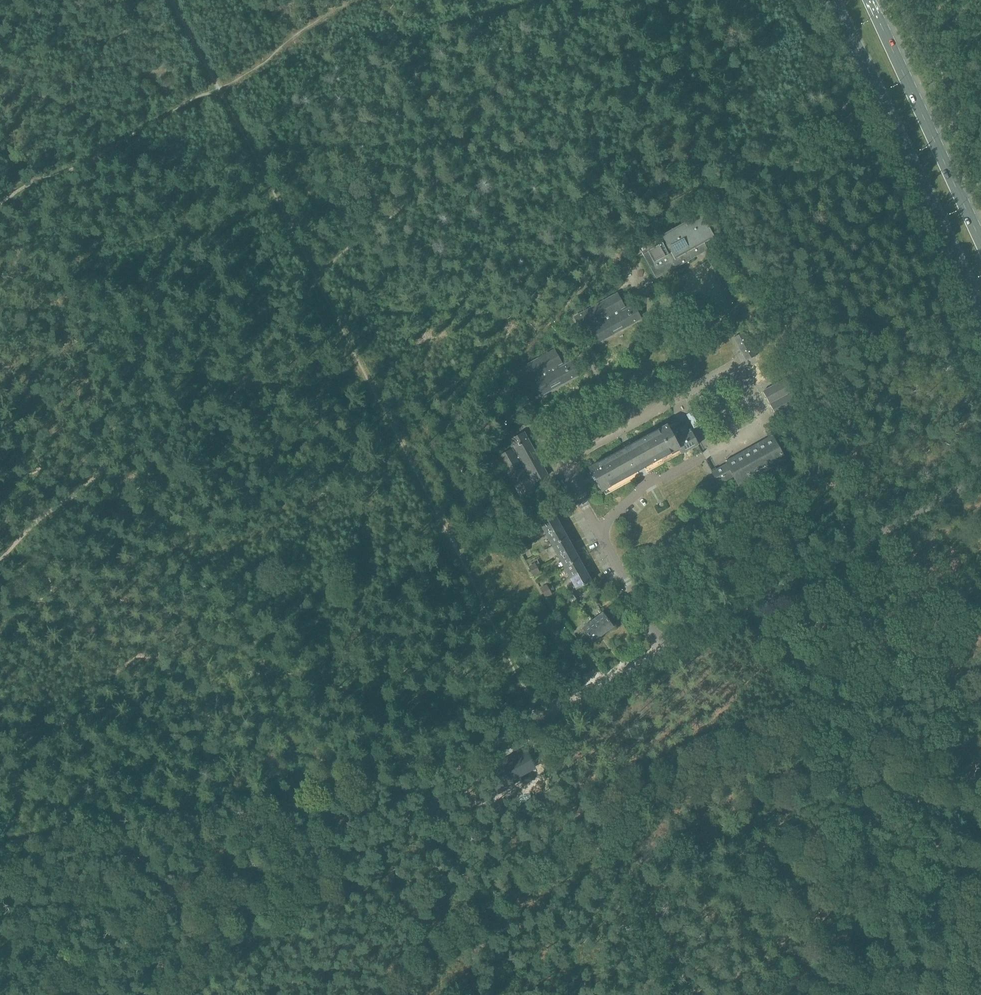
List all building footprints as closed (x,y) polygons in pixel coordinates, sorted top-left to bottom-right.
[(706,243),(716,237),(702,212),(663,234),(663,235),(641,247),(658,278),(710,249),(706,243)] [(600,342),(643,319),(636,305),(628,310),(619,293),(576,317),(583,330),(591,326),(600,342)] [(748,361),(757,356),(745,332),(735,337),(748,361)] [(556,350),(517,371),(513,374),(520,387),(528,383),(537,399),(580,375),(573,362),(565,366),(556,350)] [(778,416),(799,403),(785,378),(763,391),(778,416)] [(683,454),(699,445),(692,432),(687,424),(672,433),(668,426),(590,468),(603,492),(680,449),(683,454)] [(516,447),(503,455),(500,456),(524,499),(537,492),(533,484),(549,476),(525,432),(512,440),(516,447)] [(787,459),(776,439),(773,435),(727,462),(728,464),(713,472),(721,485),(735,476),(741,486),(787,459)] [(562,527),(556,516),(541,524),(547,535),(562,527)] [(846,529),(856,524),(853,518),(843,524),(846,529)] [(568,538),(562,527),(547,535),(553,546),(568,538)] [(574,549),(568,538),(553,546),(559,557),(574,549)] [(519,550),(526,546),(523,541),(516,545),(519,550)] [(528,551),(526,546),(519,550),(522,555),(528,551)] [(580,559),(574,549),(559,557),(565,568),(580,559)] [(586,570),(580,559),(565,568),(571,578),(586,570)] [(528,567),(531,572),(538,568),(535,563),(528,567)] [(538,568),(531,572),(534,577),(540,573),(538,568)] [(592,581),(586,570),(571,578),(577,589),(592,581)] [(543,593),(549,590),(547,585),(540,589),(543,593)] [(552,595),(549,590),(543,593),(546,598),(552,595)] [(576,590),(572,593),(576,599),(581,596),(576,590)] [(576,599),(572,593),(567,596),(571,602),(576,599)] [(593,621),(604,635),(614,627),(603,613),(593,621)] [(594,642),(604,635),(593,621),(583,629),(594,642)] [(535,771),(525,753),(507,763),(500,767),(500,768),(489,774),(500,796),(511,790),(509,785),(535,771)]
